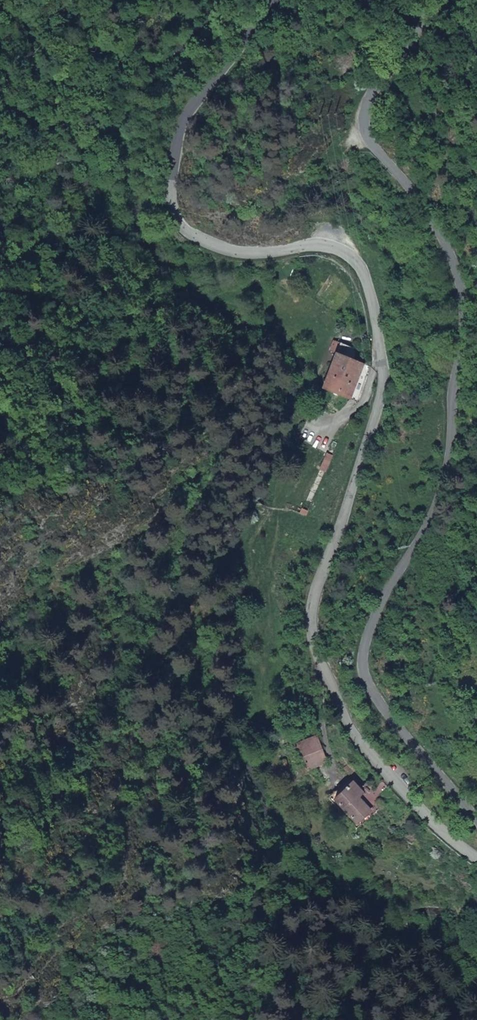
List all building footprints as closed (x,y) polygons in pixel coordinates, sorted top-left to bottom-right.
[(336,351),(322,386),(351,397),(365,363),(336,351)] [(326,762),(318,736),(298,742),(307,768),(326,762)] [(333,798),(357,822),(370,809),(359,797),(364,792),(355,782),(348,788),(346,786),(333,798)]
